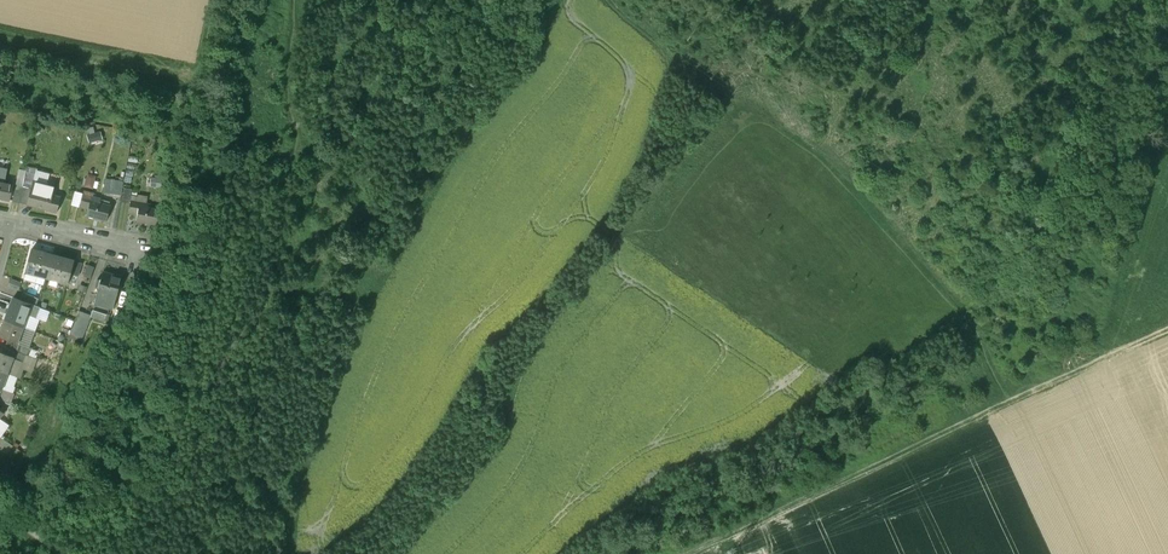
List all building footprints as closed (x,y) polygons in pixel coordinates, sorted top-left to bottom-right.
[(15,183),(27,186),(30,171),(19,169),(15,183)] [(0,180),(0,199),(9,201),(11,185),(4,184),(4,180),(0,180)] [(121,183),(105,180),(102,193),(119,196),(121,183)] [(55,188),(32,182),(31,190),(27,205),(56,213),(60,198),(53,196),(55,188)] [(31,190),(22,187),(19,204),(27,205),(31,190)] [(138,197),(132,196),(129,212),(138,214),(139,206),(148,208),(149,204),(148,204),(148,197),(138,195),(138,197)] [(110,206),(90,201),(86,216),(105,222),(110,206)] [(148,208),(139,206),(138,214),(136,221),(156,225),(159,210),(148,208)] [(45,255),(33,252),(27,272),(39,275),(38,278),(47,280),(48,277),(53,258),(54,256),(45,253),(45,255)] [(66,261),(53,258),(48,277),(60,281),(59,283),(68,286),(71,276),(75,264),(75,262),(66,259),(66,261)] [(82,266),(75,264),(71,276),(78,278),(82,266)] [(121,280),(102,275),(97,296),(105,298),(116,301),(121,280)] [(10,277),(7,286),(19,290),(22,281),(10,277)] [(105,298),(97,296),(94,306),(102,308),(105,298)] [(41,309),(17,299),(14,306),(30,312),(28,316),(36,319),(41,309)] [(14,306),(11,305),(5,321),(24,328),(28,316),(30,312),(14,306)] [(92,318),(79,313),(74,325),(87,329),(92,318)] [(5,321),(0,335),(0,338),(8,341),(17,345),(18,344),(24,328),(5,321)] [(17,345),(8,341),(5,348),(18,352),(20,345),(18,344),(17,345)] [(18,352),(5,348),(3,354),(14,358),(15,358),(18,352)] [(0,353),(0,372),(7,375),(14,358),(3,354),(0,353)] [(8,452),(12,445),(1,439),(0,440),(0,448),(8,452)]
